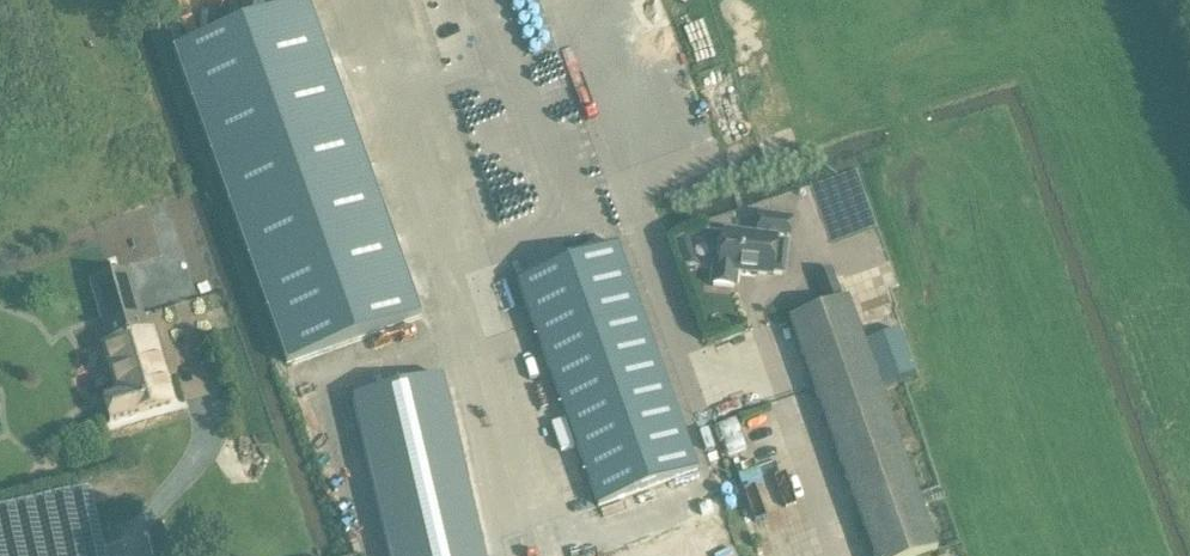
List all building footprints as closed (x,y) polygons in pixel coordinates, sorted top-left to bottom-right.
[(286,365),(421,316),(308,4),(173,53),(286,365)] [(756,233),(725,230),(721,265),(713,265),(711,285),(736,288),(737,273),(770,276),(771,274),(785,275),(791,217),(758,214),(756,233)] [(598,508),(697,472),(616,247),(517,283),(598,508)] [(833,268),(814,275),(824,302),(843,295),(833,268)] [(107,343),(103,344),(119,395),(101,400),(108,423),(175,403),(153,330),(149,331),(131,271),(89,284),(107,343)] [(937,551),(847,300),(789,320),(873,555),(924,555),(937,551)] [(898,331),(866,343),(881,388),(914,376),(898,331)] [(354,400),(391,555),(484,555),(442,379),(354,400)]
